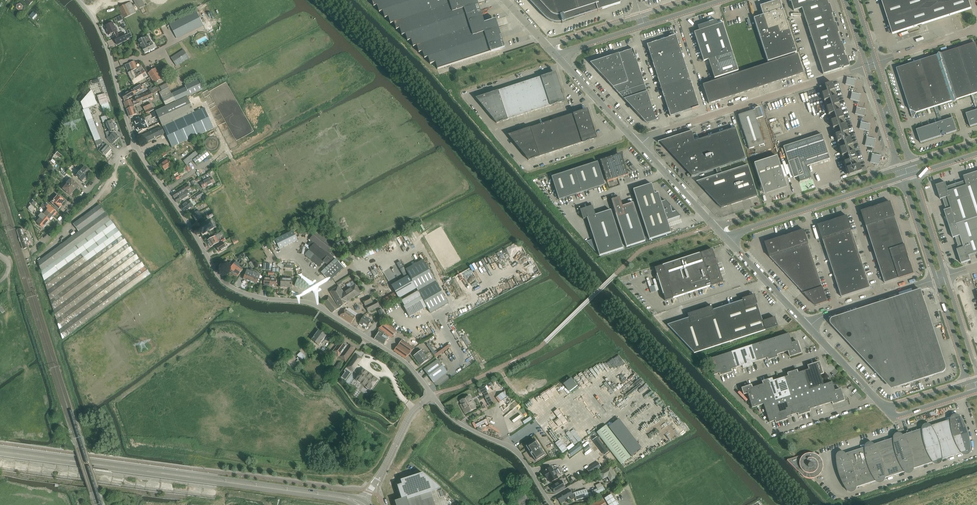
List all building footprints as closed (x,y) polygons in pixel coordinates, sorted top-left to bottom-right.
[(142,0),(134,0),(139,10),(145,6),(142,0)] [(474,5),(462,9),(459,0),(372,0),(374,7),(377,6),(379,12),(383,11),(385,18),(388,17),(390,24),(394,23),(396,30),(400,29),(402,36),(405,34),(408,41),(411,40),(413,47),(417,46),(419,53),(422,52),(424,59),(428,57),(430,64),(435,63),(438,69),(500,49),(494,29),(483,33),(474,5)] [(544,17),(545,18),(546,18),(546,19),(547,20),(548,20),(549,21),(550,21),(551,22),(552,22),(553,22),(554,23),(555,23),(556,23),(557,23),(558,23),(560,23),(561,23),(562,23),(562,24),(566,22),(565,21),(598,11),(601,10),(620,4),(619,0),(528,0),(544,17)] [(763,15),(753,18),(768,62),(797,52),(782,9),(780,0),(778,0),(760,6),(763,15)] [(836,23),(837,23),(834,14),(833,14),(830,4),(831,4),(830,0),(789,0),(789,2),(791,2),(794,11),(802,8),(823,74),(842,68),(841,67),(843,67),(843,68),(850,66),(846,56),(848,55),(846,51),(845,52),(842,42),(843,41),(840,32),(839,33),(836,23)] [(893,34),(972,9),(969,0),(881,0),(893,34)] [(118,9),(124,19),(136,13),(131,2),(118,9)] [(170,25),(177,39),(204,26),(196,11),(170,25)] [(738,71),(732,52),(723,23),(718,25),(716,20),(697,26),(699,31),(694,33),(704,61),(708,60),(714,79),(738,71)] [(119,35),(117,32),(118,31),(118,30),(117,28),(116,27),(115,27),(114,27),(112,23),(105,27),(109,36),(114,33),(116,36),(114,37),(117,45),(127,41),(124,33),(119,35)] [(209,40),(209,38),(209,37),(209,35),(208,34),(207,33),(206,32),(204,31),(202,30),(200,30),(199,31),(197,31),(196,32),(195,33),(194,35),(194,36),(194,38),(194,40),(194,41),(195,43),(196,44),(197,45),(198,46),(200,46),(201,46),(203,46),(204,46),(206,45),(207,44),(208,43),(209,41),(209,40)] [(699,107),(687,71),(676,36),(676,35),(668,38),(647,45),(649,52),(668,109),(670,117),(670,116),(692,109),(692,110),(699,107)] [(139,41),(145,54),(155,49),(152,43),(149,36),(144,38),(139,41)] [(935,107),(940,123),(942,122),(937,106),(952,101),(955,102),(957,100),(971,95),(976,111),(976,110),(976,103),(974,94),(976,93),(976,48),(975,43),(942,54),(939,53),(937,55),(896,69),(911,115),(935,107)] [(176,66),(189,58),(183,49),(171,58),(176,66)] [(654,114),(644,85),(635,57),(633,49),(619,54),(611,56),(592,63),(590,63),(592,65),(602,75),(601,76),(607,81),(607,82),(635,112),(638,115),(641,118),(645,123),(647,124),(656,121),(654,114)] [(709,104),(789,78),(803,73),(797,54),(703,85),(709,104)] [(141,73),(144,78),(147,77),(143,70),(143,69),(141,66),(137,68),(134,62),(129,64),(132,71),(135,77),(141,73)] [(132,71),(129,64),(125,65),(129,73),(128,74),(134,85),(144,78),(141,73),(135,77),(132,71)] [(148,74),(155,84),(163,79),(156,69),(148,74)] [(564,100),(560,87),(557,76),(555,72),(554,73),(546,75),(476,98),(497,124),(554,105),(565,101),(564,100)] [(855,80),(848,78),(846,85),(853,87),(855,80)] [(858,165),(844,121),(832,83),(819,87),(846,169),(848,176),(861,172),(858,165)] [(159,91),(162,98),(171,93),(166,84),(160,87),(159,87),(157,88),(160,91),(159,91)] [(132,91),(134,96),(135,97),(146,91),(144,87),(143,88),(142,85),(132,91)] [(81,103),(84,110),(97,105),(92,90),(81,103)] [(134,96),(132,91),(122,96),(124,102),(134,96)] [(145,94),(148,101),(154,99),(152,95),(151,92),(145,94)] [(171,93),(162,98),(166,106),(175,102),(171,93)] [(860,94),(852,93),(851,100),(858,102),(860,94)] [(99,96),(105,114),(111,112),(105,94),(99,96)] [(135,107),(135,109),(137,108),(136,107),(141,105),(141,104),(143,103),(140,96),(132,99),(135,107)] [(156,111),(158,116),(172,147),(214,128),(204,108),(194,112),(187,97),(156,111)] [(123,103),(126,110),(135,107),(132,99),(123,103)] [(153,113),(153,112),(153,111),(154,110),(151,104),(144,108),(147,116),(150,115),(153,113)] [(135,107),(126,110),(129,118),(133,117),(132,116),(137,115),(135,109),(135,107)] [(756,109),(755,109),(754,109),(755,110),(753,111),(738,115),(749,149),(764,144),(756,119),(763,117),(761,112),(760,107),(756,109)] [(863,116),(865,109),(857,108),(856,115),(863,116)] [(84,115),(93,138),(99,135),(89,109),(84,111),(85,115),(84,115)] [(596,137),(592,124),(589,114),(589,113),(587,109),(586,110),(577,113),(508,135),(513,142),(529,160),(539,157),(594,139),(597,138),(596,137)] [(976,125),(976,110),(976,111),(966,114),(970,127),(976,125)] [(134,122),(140,132),(148,129),(144,121),(145,120),(144,117),(134,122)] [(942,122),(940,123),(916,130),(921,143),(942,136),(941,135),(942,135),(943,135),(944,135),(945,134),(946,133),(946,135),(957,131),(953,118),(942,122)] [(115,143),(120,138),(115,133),(117,132),(112,120),(106,123),(109,130),(110,131),(106,133),(107,139),(112,145),(115,143)] [(868,131),(869,124),(862,122),(861,130),(868,131)] [(163,136),(165,135),(161,127),(143,136),(146,143),(153,140),(155,140),(156,140),(156,138),(163,135),(163,136)] [(746,160),(735,127),(735,129),(735,130),(732,131),(732,130),(731,130),(730,130),(720,133),(720,135),(716,136),(716,135),(714,135),(704,138),(705,140),(701,141),(701,140),(700,140),(699,140),(694,142),(691,132),(692,132),(692,131),(671,138),(662,141),(664,146),(665,147),(667,147),(668,151),(670,150),(672,154),(673,156),(675,155),(676,159),(678,159),(680,163),(681,164),(681,165),(683,164),(685,168),(684,168),(687,167),(688,172),(689,173),(691,173),(693,176),(691,177),(746,160)] [(830,159),(822,134),(783,147),(793,178),(798,177),(800,182),(799,182),(811,179),(809,174),(809,172),(807,167),(830,159)] [(99,135),(93,138),(96,146),(103,144),(99,135)] [(873,148),(875,139),(868,138),(866,146),(873,148)] [(99,150),(105,156),(110,151),(111,149),(105,143),(99,150)] [(193,161),(197,165),(209,155),(206,151),(193,161)] [(96,152),(88,160),(96,167),(103,160),(96,152)] [(196,152),(183,161),(187,165),(199,156),(196,152)] [(879,165),(881,156),(873,154),(871,163),(879,165)] [(616,156),(600,161),(607,182),(628,175),(623,159),(622,158),(622,157),(621,156),(620,155),(619,155),(618,156),(616,156)] [(777,156),(754,164),(761,185),(760,193),(761,193),(763,193),(764,193),(765,192),(767,192),(768,192),(770,191),(771,192),(787,187),(786,184),(777,156)] [(161,164),(165,171),(172,166),(168,160),(161,164)] [(605,185),(597,162),(586,166),(593,189),(605,185)] [(209,165),(198,171),(201,176),(212,170),(209,165)] [(747,199),(757,196),(757,197),(758,197),(747,165),(696,182),(697,182),(701,187),(702,187),(703,187),(704,186),(704,187),(704,186),(706,190),(705,190),(720,206),(721,207),(722,208),(724,207),(727,206),(726,205),(730,203),(730,204),(731,203),(731,205),(742,201),(742,199),(745,198),(746,198),(746,199),(747,199),(747,200),(747,199)] [(593,189),(586,166),(574,169),(582,193),(593,189)] [(80,172),(87,178),(89,175),(91,172),(85,167),(80,172)] [(174,175),(177,180),(182,177),(182,176),(189,172),(186,168),(174,175)] [(582,193),(574,169),(563,173),(570,196),(582,193)] [(87,178),(80,172),(76,176),(83,182),(85,180),(87,178)] [(946,218),(945,218),(949,226),(953,238),(955,238),(959,249),(957,249),(961,264),(971,260),(969,256),(976,253),(976,172),(963,177),(965,181),(947,187),(945,183),(936,186),(940,200),(943,199),(946,210),(944,211),(946,218)] [(570,196),(563,173),(551,177),(559,200),(570,196)] [(200,183),(203,189),(214,183),(212,178),(207,180),(206,178),(209,176),(208,174),(203,176),(205,181),(200,183)] [(67,185),(74,191),(76,189),(77,189),(79,187),(78,186),(79,186),(72,180),(67,185)] [(183,188),(186,193),(188,191),(193,188),(190,184),(188,185),(188,184),(183,188)] [(665,200),(664,200),(665,201),(661,202),(658,193),(655,194),(651,184),(633,190),(649,240),(671,233),(667,221),(680,217),(681,218),(681,217),(675,211),(675,212),(672,213),(670,206),(665,200)] [(74,191),(67,185),(63,189),(70,196),(71,195),(71,196),(73,193),(74,191)] [(178,191),(181,196),(186,193),(183,188),(178,191)] [(172,194),(175,199),(181,196),(178,191),(172,194)] [(188,191),(186,193),(181,196),(175,199),(177,203),(190,195),(188,191)] [(61,206),(65,202),(58,195),(55,199),(54,198),(50,202),(51,203),(59,210),(62,207),(61,206)] [(645,241),(633,203),(622,206),(619,197),(611,200),(626,247),(645,241)] [(180,207),(184,213),(196,204),(194,201),(193,202),(191,199),(180,207)] [(914,274),(901,236),(890,202),(883,205),(862,212),(885,283),(914,274)] [(38,262),(63,339),(151,274),(100,205),(73,224),(79,232),(38,262)] [(45,209),(53,216),(57,212),(49,205),(45,209)] [(623,248),(611,210),(595,215),(592,206),(580,210),(583,219),(587,218),(599,256),(623,248)] [(44,215),(50,220),(53,216),(45,209),(43,211),(45,213),(44,215)] [(191,213),(196,222),(200,219),(201,220),(204,219),(199,211),(196,212),(195,210),(191,213)] [(39,217),(46,224),(50,220),(44,215),(42,216),(41,215),(39,217)] [(871,288),(859,252),(847,216),(818,226),(837,283),(842,297),(871,288)] [(46,224),(39,217),(37,219),(38,221),(37,222),(39,224),(39,225),(40,226),(41,226),(43,228),(46,224)] [(209,220),(199,226),(203,232),(204,234),(214,228),(209,220)] [(19,239),(20,240),(26,238),(23,229),(17,231),(20,238),(19,239)] [(823,287),(818,273),(809,245),(804,230),(765,243),(770,258),(804,294),(815,306),(827,302),(823,287)] [(279,249),(297,239),(292,231),(275,240),(279,249)] [(208,241),(211,247),(219,242),(218,240),(219,239),(219,238),(223,235),(222,232),(208,241)] [(328,266),(335,259),(332,256),(334,254),(329,250),(332,247),(315,233),(310,239),(310,240),(311,241),(308,245),(311,248),(309,250),(316,255),(311,261),(319,267),(324,262),(328,266)] [(26,238),(20,240),(20,242),(21,242),(23,249),(29,248),(27,243),(29,243),(27,238),(26,238)] [(216,247),(219,252),(227,248),(223,243),(216,247)] [(673,298),(723,282),(712,249),(662,266),(664,272),(657,274),(663,295),(671,292),(673,298)] [(342,260),(348,265),(353,260),(347,255),(342,260)] [(336,259),(335,259),(328,266),(321,273),(329,282),(344,268),(336,259)] [(418,291),(435,281),(423,260),(406,270),(418,291)] [(230,270),(234,273),(240,265),(236,262),(234,264),(231,262),(227,267),(230,269),(230,270)] [(240,265),(234,273),(238,277),(243,270),(240,268),(241,266),(240,265)] [(386,290),(379,294),(385,303),(408,288),(396,268),(388,273),(387,271),(383,273),(385,275),(379,279),(386,290)] [(243,279),(250,282),(254,274),(250,272),(250,271),(247,270),(243,279)] [(254,274),(250,282),(257,284),(261,275),(254,273),(254,274)] [(281,287),(285,287),(292,287),(292,278),(281,278),(281,287)] [(264,286),(270,287),(271,279),(264,279),(262,279),(261,281),(261,284),(264,284),(264,286)] [(295,286),(311,293),(314,285),(298,279),(295,286)] [(359,285),(356,286),(353,281),(346,285),(348,288),(347,288),(348,290),(344,292),(343,291),(345,290),(345,288),(341,281),(336,284),(338,287),(330,292),(340,308),(357,296),(358,297),(360,296),(360,294),(363,292),(359,285)] [(435,281),(418,291),(419,294),(402,303),(409,317),(427,307),(430,313),(448,303),(435,281)] [(649,287),(651,292),(659,289),(657,284),(649,287)] [(921,290),(834,318),(833,319),(832,320),(831,321),(831,322),(831,323),(831,324),(832,324),(832,325),(839,332),(852,328),(856,341),(860,355),(873,351),(878,364),(877,364),(882,378),(895,373),(899,387),(942,373),(943,373),(943,372),(944,371),(945,371),(945,370),(946,369),(946,368),(946,367),(946,366),(945,366),(945,365),(945,364),(944,364),(943,363),(942,363),(942,362),(941,362),(940,362),(939,363),(920,306),(925,304),(921,290)] [(762,321),(757,304),(754,295),(742,299),(742,300),(713,310),(711,306),(687,314),(688,318),(667,325),(694,353),(777,326),(774,317),(762,321)] [(323,302),(333,313),(339,308),(329,297),(323,302)] [(363,300),(368,312),(380,307),(377,301),(373,303),(370,297),(363,300)] [(340,316),(351,323),(356,316),(345,309),(340,316)] [(359,324),(367,329),(372,321),(364,316),(359,324)] [(379,328),(391,338),(397,331),(387,324),(379,328)] [(317,344),(319,346),(326,336),(318,330),(311,340),(314,342),(317,344)] [(375,339),(383,345),(389,337),(385,335),(385,336),(383,335),(384,333),(379,330),(377,333),(378,334),(375,339)] [(776,355),(787,351),(788,351),(790,357),(801,353),(797,342),(792,344),(788,334),(709,360),(714,375),(719,373),(720,376),(732,372),(731,370),(742,366),(743,368),(752,365),(751,363),(767,358),(768,360),(777,357),(776,355)] [(339,357),(346,362),(355,349),(348,344),(348,345),(346,344),(345,343),(341,340),(332,352),(339,357)] [(400,355),(405,359),(414,348),(402,340),(394,351),(400,355)] [(449,344),(435,355),(437,357),(451,346),(449,344)] [(414,357),(420,365),(428,360),(422,351),(414,357)] [(361,358),(356,354),(347,367),(351,370),(361,358)] [(429,379),(433,383),(439,378),(447,372),(438,360),(424,370),(430,378),(429,379)] [(835,391),(832,382),(823,385),(820,375),(823,374),(819,362),(808,366),(809,369),(797,373),(797,371),(787,374),(788,376),(773,381),(772,381),(771,379),(762,382),(763,384),(752,388),(751,386),(742,389),(744,395),(747,393),(752,408),(763,404),(769,423),(775,421),(776,423),(787,419),(786,417),(798,413),(799,416),(810,412),(809,410),(832,402),(833,404),(844,401),(840,389),(835,391)] [(377,379),(362,368),(355,378),(356,380),(358,382),(359,382),(365,386),(365,387),(367,388),(368,388),(369,389),(377,379)] [(622,400),(631,412),(637,407),(628,395),(622,400)] [(475,409),(469,397),(460,401),(462,405),(463,404),(468,413),(475,409)] [(614,406),(623,418),(630,413),(621,401),(614,406)] [(847,491),(971,450),(971,449),(971,447),(971,445),(971,444),(970,442),(970,440),(970,439),(969,437),(969,435),(968,433),(960,417),(951,420),(836,457),(836,459),(837,462),(837,464),(837,466),(838,468),(838,471),(839,473),(839,475),(840,477),(841,479),(842,480),(842,482),(843,483),(844,485),(845,486),(845,488),(846,489),(847,491)] [(597,433),(621,465),(631,458),(606,425),(597,433)] [(605,455),(609,451),(597,436),(593,440),(605,455)] [(560,440),(555,443),(563,453),(567,449),(560,440)] [(545,455),(536,441),(526,447),(530,452),(532,456),(536,461),(545,455)] [(809,454),(806,454),(787,460),(801,475),(802,476),(803,477),(804,477),(805,478),(806,478),(807,478),(808,479),(809,479),(810,479),(811,479),(813,479),(813,478),(814,478),(813,475),(821,472),(823,467),(823,465),(822,462),(821,460),(820,458),(818,456),(816,455),(813,454),(811,454),(809,454)] [(598,463),(587,470),(590,474),(601,467),(598,463)] [(548,478),(551,483),(558,478),(556,475),(556,474),(555,472),(554,472),(551,467),(544,471),(544,472),(543,473),(547,479),(548,478)] [(608,477),(611,481),(613,481),(615,480),(615,478),(616,478),(610,467),(600,474),(603,479),(607,477),(607,476),(608,476),(608,477)] [(431,492),(440,489),(423,473),(400,481),(402,484),(397,486),(401,499),(395,501),(396,504),(435,504),(431,492)] [(551,487),(555,494),(565,488),(564,486),(564,485),(563,483),(562,483),(561,481),(551,487)] [(592,492),(594,496),(605,490),(603,486),(602,487),(597,489),(592,492)] [(574,493),(576,501),(589,497),(586,489),(574,493)] [(572,500),(575,498),(570,490),(557,497),(559,502),(560,504),(566,501),(565,499),(570,496),(572,500)] [(531,503),(530,502),(530,501),(524,493),(520,496),(518,494),(513,498),(518,504),(529,504),(531,503)] [(609,504),(618,504),(611,494),(604,498),(609,504)]
